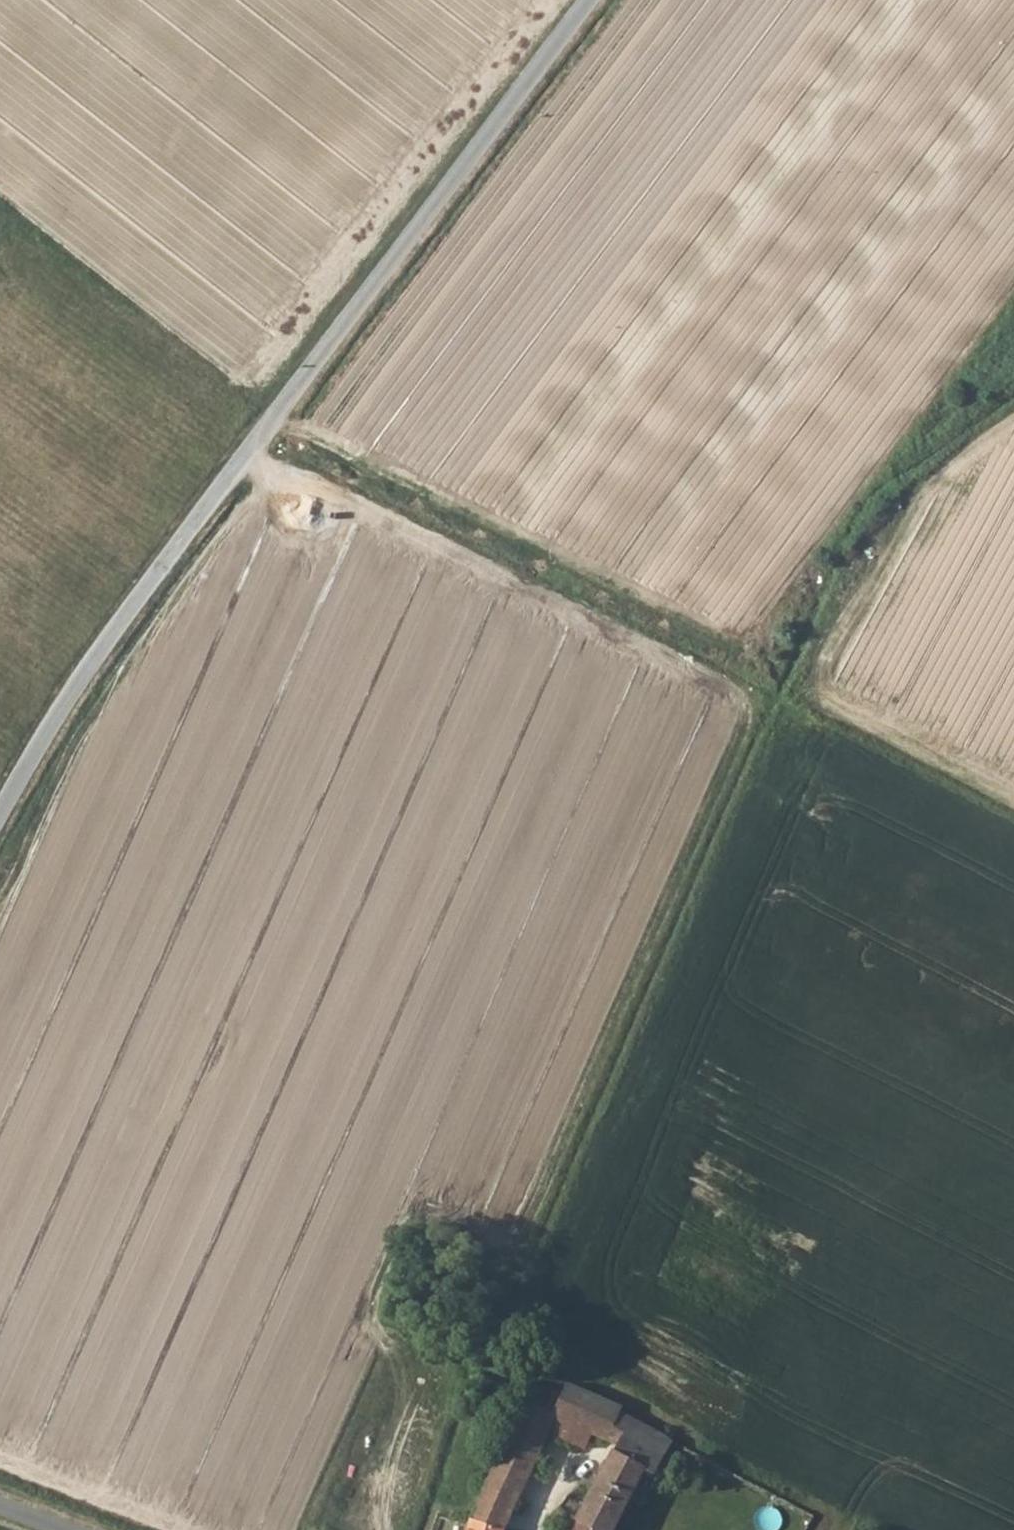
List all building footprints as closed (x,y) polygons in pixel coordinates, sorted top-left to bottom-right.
[(531,1382),(470,1518),(504,1529),(547,1430),(585,1447),(593,1431),(607,1437),(625,1404),(528,1362),(520,1378),(531,1382)] [(576,1521),(594,1529),(617,1529),(647,1473),(655,1476),(675,1437),(634,1414),(576,1521)] [(504,1529),(470,1518),(467,1529),(504,1529)] [(576,1521),(571,1529),(594,1529),(576,1521)]
